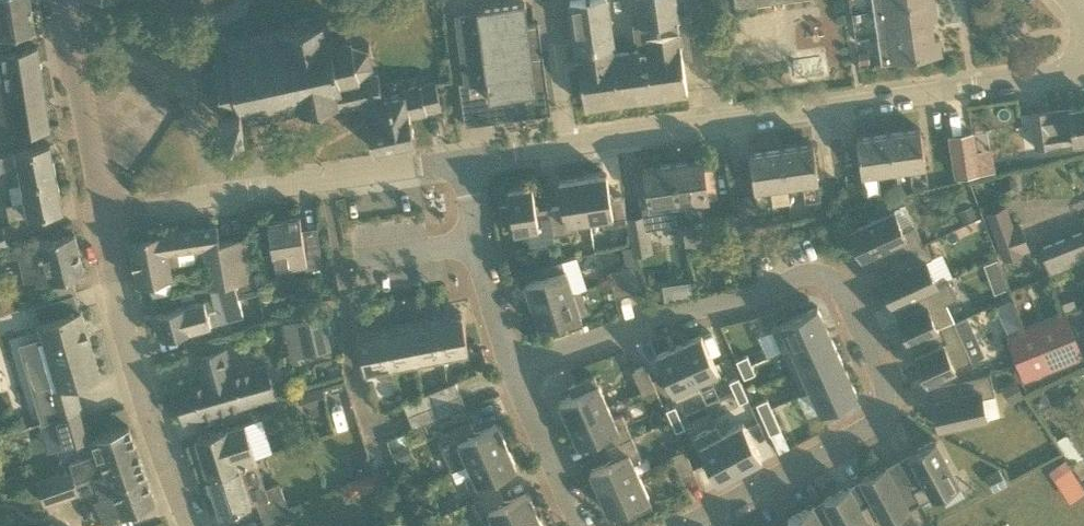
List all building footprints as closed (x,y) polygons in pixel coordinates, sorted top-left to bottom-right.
[(13,33),(35,29),(31,0),(0,0),(0,40),(14,38),(13,33)] [(688,91),(675,0),(639,0),(642,24),(633,25),(635,38),(638,37),(639,49),(614,53),(607,0),(571,0),(585,105),(688,91)] [(935,1),(935,0),(873,0),(875,10),(935,1)] [(878,36),(934,28),(932,19),(938,18),(935,1),(875,10),(878,36)] [(528,23),(525,6),(525,2),(479,8),(479,10),(457,13),(465,80),(460,81),(466,123),(480,121),(480,117),(493,115),(494,119),(551,111),(538,21),(528,23)] [(384,96),(383,95),(378,69),(361,73),(360,70),(373,59),(369,42),(354,38),(353,35),(333,39),(332,32),(331,32),(328,20),(324,21),(323,17),(320,17),(321,21),(312,23),(311,19),(296,22),(297,27),(288,28),(287,25),(285,25),(285,29),(269,33),(268,28),(265,29),(266,33),(249,37),(248,33),(246,33),(247,37),(229,41),(228,36),(223,32),(216,34),(212,39),(215,55),(214,55),(218,70),(204,72),(210,99),(223,96),(225,103),(224,103),(228,121),(245,117),(263,113),(264,117),(266,117),(265,113),(282,109),(283,113),(285,113),(285,109),(301,105),(303,111),(305,110),(304,106),(314,104),(315,109),(329,106),(328,101),(338,99),(339,108),(342,107),(341,105),(364,101),(384,96)] [(882,62),(921,57),(943,54),(940,36),(935,37),(934,28),(878,36),(882,62)] [(50,127),(38,45),(3,50),(4,54),(0,54),(0,135),(50,127)] [(442,108),(437,86),(436,81),(421,84),(421,83),(403,87),(404,91),(383,95),(384,96),(364,101),(374,149),(416,140),(411,115),(427,111),(442,108)] [(1083,140),(1083,139),(1083,105),(1081,105),(1081,106),(1076,107),(1076,106),(1070,106),(1070,107),(1049,110),(1049,109),(1031,112),(1036,147),(1054,145),(1054,144),(1083,140)] [(976,129),(979,145),(992,143),(989,127),(976,129)] [(926,163),(924,149),(921,128),(889,132),(894,168),(910,165),(913,185),(928,182),(925,163),(926,163)] [(878,170),(894,168),(889,132),(857,137),(862,172),(863,172),(865,191),(881,189),(878,170)] [(973,132),(951,135),(957,174),(979,170),(973,132)] [(23,182),(57,176),(53,155),(52,156),(50,145),(51,145),(51,143),(16,150),(0,154),(0,167),(1,170),(20,166),(23,182)] [(819,178),(817,164),(814,143),(782,147),(787,183),(803,181),(806,200),(821,197),(818,178),(819,178)] [(771,185),(787,183),(782,147),(750,152),(753,173),(755,187),(756,187),(759,206),(774,204),(771,185)] [(674,163),(679,201),(716,196),(712,168),(704,169),(702,159),(674,163)] [(679,201),(674,163),(646,167),(647,177),(639,179),(644,215),(628,217),(629,222),(633,254),(653,251),(649,221),(662,219),(660,204),(679,201)] [(611,197),(610,194),(607,173),(584,177),(590,219),(603,217),(604,226),(629,222),(628,217),(624,195),(611,197)] [(57,176),(23,182),(26,198),(7,202),(10,218),(12,218),(12,217),(29,214),(64,208),(64,206),(62,206),(60,196),(61,196),(57,176)] [(577,221),(590,219),(584,177),(559,180),(563,204),(550,206),(554,234),(578,230),(577,221)] [(554,234),(550,206),(536,208),(533,185),(508,188),(510,204),(501,206),(504,227),(513,226),(514,231),(528,229),(531,246),(555,242),(554,234)] [(746,195),(736,197),(738,209),(748,207),(746,195)] [(958,209),(963,220),(976,213),(972,203),(958,209)] [(1005,205),(986,212),(1003,257),(1027,248),(1018,223),(1012,226),(1005,205)] [(884,246),(890,258),(923,243),(915,224),(903,229),(895,210),(850,230),(862,256),(884,246)] [(324,266),(321,247),(319,234),(303,236),(300,216),(269,220),(276,268),(306,264),(307,268),(324,266)] [(204,246),(211,285),(232,279),(232,280),(253,274),(247,236),(220,241),(218,224),(164,231),(130,237),(138,283),(173,276),(168,250),(204,246)] [(683,228),(685,243),(696,241),(693,227),(683,228)] [(1040,246),(1050,272),(1083,259),(1083,229),(1040,246)] [(26,286),(63,277),(85,271),(75,233),(8,249),(10,259),(18,256),(26,286)] [(923,243),(890,258),(882,262),(888,274),(882,277),(893,304),(915,294),(938,283),(937,282),(926,259),(932,256),(926,242),(923,243)] [(526,281),(533,304),(574,291),(566,268),(563,258),(536,267),(539,276),(526,281)] [(997,258),(984,263),(989,277),(1002,272),(997,258)] [(623,266),(629,293),(643,290),(636,263),(623,266)] [(616,296),(629,293),(623,266),(609,269),(616,296)] [(911,342),(917,339),(955,321),(946,302),(958,297),(949,277),(937,282),(938,283),(915,294),(921,305),(899,315),(911,342)] [(242,314),(232,280),(232,279),(211,285),(214,297),(206,299),(212,323),(242,314)] [(581,314),(574,291),(533,304),(540,327),(557,322),(560,331),(583,324),(580,314),(581,314)] [(1002,320),(1018,313),(1012,298),(995,305),(1002,320)] [(211,323),(212,323),(206,299),(187,304),(187,303),(155,312),(162,338),(194,329),(194,328),(212,323),(211,323)] [(772,326),(782,349),(828,328),(818,305),(772,326)] [(55,417),(62,415),(83,409),(75,383),(101,375),(82,308),(39,321),(50,362),(39,365),(50,402),(55,417)] [(332,349),(323,311),(298,317),(306,354),(332,349)] [(436,316),(444,355),(470,350),(462,311),(436,316)] [(1026,379),(1083,355),(1064,311),(1008,334),(1026,379)] [(418,360),(444,355),(436,316),(410,321),(418,360)] [(968,316),(955,321),(917,339),(922,350),(916,353),(928,379),(985,354),(968,316)] [(392,365),(418,360),(410,321),(384,326),(392,365)] [(384,326),(358,331),(365,370),(392,365),(384,326)] [(838,350),(828,328),(782,349),(792,371),(838,350)] [(679,344),(698,385),(721,374),(702,333),(679,344)] [(700,389),(698,385),(679,344),(657,354),(678,400),(700,389)] [(185,419),(276,394),(267,363),(233,372),(226,347),(196,355),(201,370),(203,369),(205,380),(176,388),(185,419)] [(848,372),(838,350),(792,371),(802,392),(811,388),(848,372)] [(737,359),(741,368),(751,363),(748,354),(737,359)] [(755,371),(751,363),(741,368),(745,376),(755,371)] [(644,395),(657,389),(646,364),(633,370),(644,395)] [(990,371),(954,379),(957,393),(933,399),(940,427),(987,416),(983,396),(995,393),(990,371)] [(858,394),(848,372),(811,388),(822,411),(858,394)] [(560,400),(570,422),(609,405),(599,383),(598,383),(594,374),(572,384),(576,393),(560,400)] [(730,380),(735,391),(744,387),(739,376),(730,380)] [(1000,386),(1010,403),(1024,394),(1015,378),(1000,386)] [(404,402),(409,415),(435,404),(440,417),(466,406),(456,381),(404,402)] [(299,392),(304,408),(309,406),(328,400),(323,384),(299,392)] [(748,398),(744,387),(735,391),(740,401),(748,398)] [(761,411),(771,407),(767,398),(757,403),(761,411)] [(435,404),(409,415),(414,427),(440,417),(435,404)] [(609,405),(570,422),(580,445),(602,435),(607,447),(633,436),(623,413),(614,417),(609,405)] [(672,419),(680,415),(675,405),(667,409),(672,419)] [(771,407),(761,411),(771,433),(781,428),(771,407)] [(89,439),(92,438),(83,409),(62,415),(55,417),(63,446),(89,439)] [(672,419),(677,430),(685,426),(680,415),(672,419)] [(445,431),(450,443),(442,447),(452,469),(468,461),(508,444),(498,422),(476,432),(470,419),(445,431)] [(721,433),(740,469),(762,457),(743,421),(721,433)] [(208,476),(240,466),(257,460),(245,422),(196,437),(208,476)] [(718,480),(740,469),(721,433),(716,424),(694,436),(718,480)] [(89,439),(94,453),(70,461),(72,468),(73,467),(77,480),(93,474),(100,472),(141,458),(129,425),(92,438),(89,439)] [(1056,439),(1071,462),(1082,478),(1083,476),(1083,461),(1081,456),(1066,433),(1056,439)] [(633,436),(607,447),(613,459),(591,469),(600,491),(640,474),(635,462),(643,458),(633,436)] [(911,452),(914,458),(903,464),(923,501),(959,481),(936,438),(911,452)] [(409,442),(392,450),(398,462),(414,455),(409,442)] [(508,444),(468,461),(474,473),(465,477),(475,499),(501,488),(495,476),(517,466),(508,444)] [(672,454),(683,479),(696,473),(685,448),(672,454)] [(102,499),(96,501),(104,522),(156,502),(141,458),(100,472),(93,474),(102,499)] [(903,464),(890,471),(887,465),(863,478),(886,521),(923,501),(903,464)] [(280,482),(248,494),(240,466),(208,476),(220,514),(258,502),(262,515),(288,505),(280,482)] [(986,473),(995,490),(1007,483),(998,466),(986,473)] [(72,468),(40,479),(47,499),(80,488),(77,480),(73,467),(72,468)] [(378,471),(341,485),(346,499),(384,484),(378,471)] [(640,474),(600,491),(610,513),(626,506),(630,515),(653,505),(649,496),(650,496),(640,474)] [(861,479),(865,484),(853,490),(850,485),(826,497),(842,525),(889,525),(886,521),(863,478),(861,479)] [(475,499),(485,522),(494,518),(497,525),(509,525),(538,513),(528,491),(506,501),(501,488),(475,499)] [(825,498),(828,504),(817,510),(814,504),(788,518),(793,525),(842,525),(826,497),(825,498)] [(293,518),(288,505),(262,515),(267,525),(296,525),(293,518)] [(538,513),(509,525),(544,525),(538,513)]
